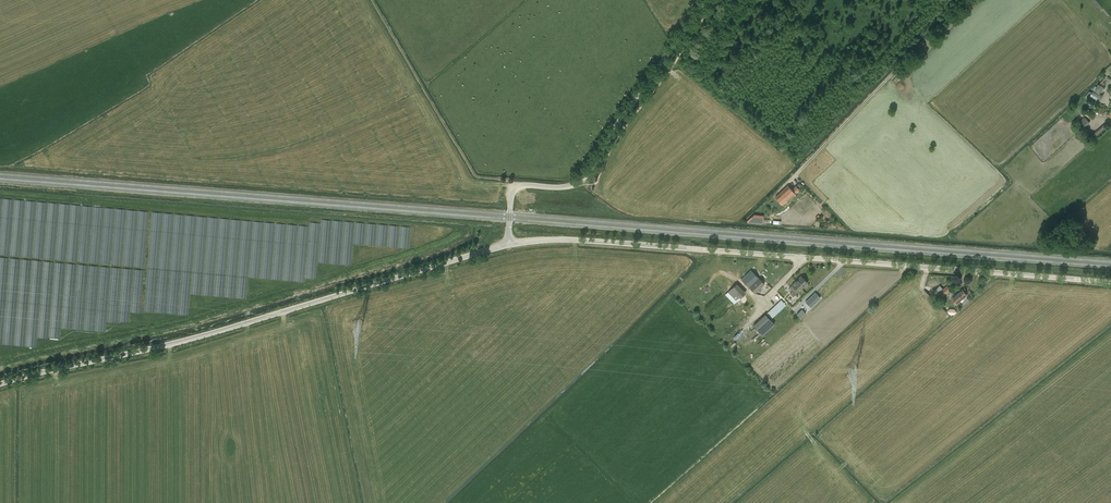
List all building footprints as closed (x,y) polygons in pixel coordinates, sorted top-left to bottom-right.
[(1099,93),(1104,86),(1098,82),(1093,91),(1090,89),(1087,95),(1099,103),(1104,96),(1099,93)] [(1081,119),(1085,125),(1090,122),(1085,116),(1081,119)] [(1093,133),(1097,137),(1108,127),(1105,123),(1093,133)] [(783,204),(795,193),(799,189),(795,186),(792,190),(788,186),(776,197),(783,204)] [(755,293),(765,284),(750,270),(741,279),(755,293)] [(790,293),(793,297),(807,282),(801,276),(789,287),(793,291),(790,293)] [(735,303),(747,292),(738,282),(726,293),(735,303)] [(947,285),(940,292),(944,296),(951,289),(947,285)] [(951,299),(956,305),(967,295),(962,289),(951,299)] [(815,292),(806,301),(811,306),(821,297),(815,292)] [(771,318),(776,314),(786,305),(781,300),(766,313),(771,318)] [(765,314),(753,325),(762,335),(774,324),(765,314)]
